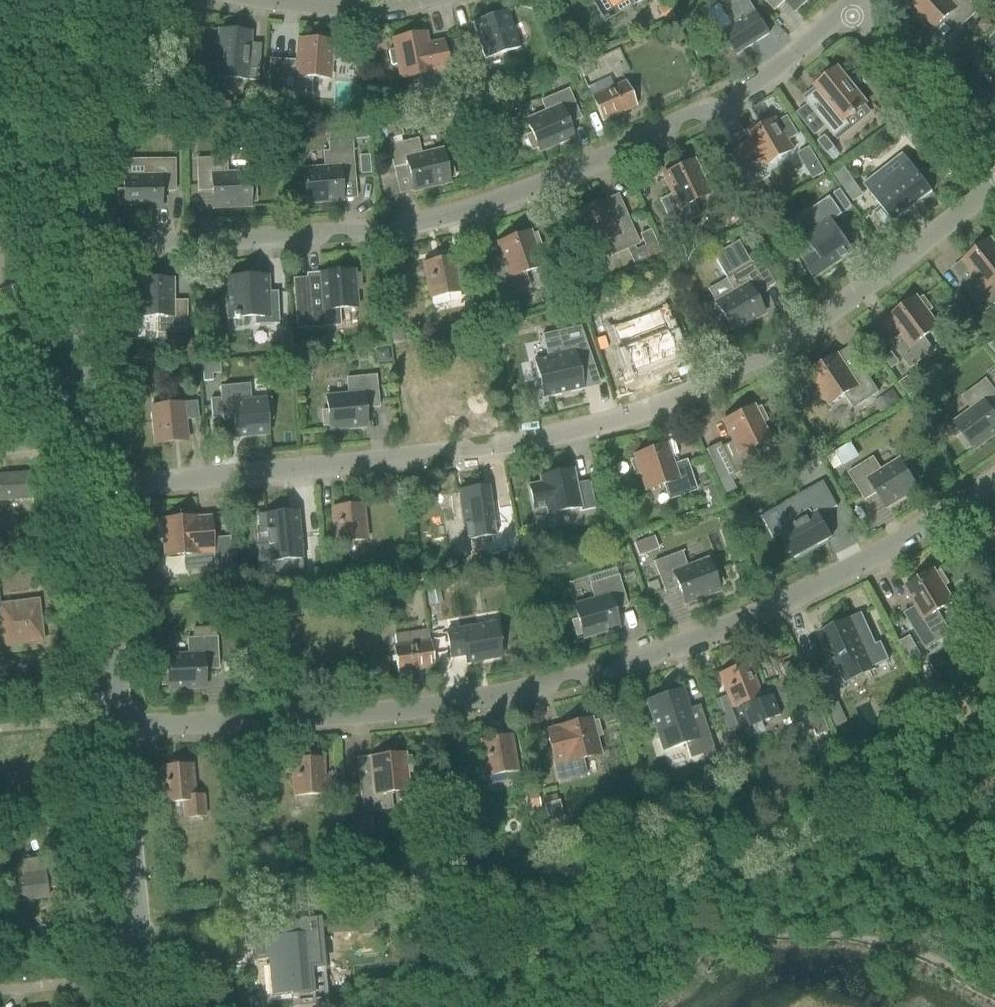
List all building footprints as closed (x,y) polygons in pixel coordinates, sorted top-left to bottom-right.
[(553,4),(559,14),(567,9),(562,0),(561,0),(553,4)] [(720,5),(734,27),(724,33),(737,55),(769,34),(747,0),(727,0),(720,5)] [(774,10),(785,1),(794,11),(797,8),(806,0),(765,0),(774,10)] [(907,5),(910,8),(905,12),(915,22),(919,18),(932,31),(945,19),(956,31),(977,11),(966,0),(912,0),(907,5)] [(658,9),(667,23),(674,19),(666,5),(658,9)] [(507,11),(472,23),(484,60),(519,49),(507,11)] [(984,18),(976,26),(984,35),(992,27),(984,18)] [(219,31),(216,79),(258,82),(261,46),(249,45),(250,33),(219,31)] [(442,43),(427,46),(424,34),(393,40),(395,50),(388,51),(391,66),(398,65),(401,80),(423,75),(427,91),(451,86),(442,43)] [(986,43),(994,53),(994,35),(986,43)] [(270,61),(266,113),(279,114),(281,114),(283,92),(297,93),(309,94),(310,78),(328,79),(329,61),(335,61),(336,47),(330,47),(331,43),(312,41),(298,41),(298,45),(297,63),(283,62),(270,61)] [(458,43),(448,45),(451,59),(461,56),(458,43)] [(574,63),(565,68),(567,73),(568,74),(569,77),(578,73),(574,63)] [(589,63),(578,68),(583,78),(594,73),(589,63)] [(804,101),(833,138),(849,125),(845,120),(851,116),(852,117),(856,114),(855,113),(866,104),(856,92),(858,91),(848,79),(847,80),(837,68),(815,86),(818,90),(804,101)] [(499,80),(474,88),(479,101),(504,93),(499,80)] [(591,96),(593,102),(602,120),(634,106),(624,82),(591,96)] [(572,137),(566,124),(579,119),(567,91),(541,102),(546,113),(526,122),(531,135),(526,137),(531,150),(537,148),(538,152),(572,137)] [(296,115),(297,93),(283,92),(281,114),(296,115)] [(734,149),(720,157),(729,174),(743,166),(746,171),(764,161),(766,164),(792,149),(788,141),(798,135),(793,125),(782,131),(774,118),(748,133),(750,138),(733,148),(734,149)] [(366,122),(354,123),(355,140),(367,139),(366,122)] [(181,137),(181,123),(162,123),(163,137),(181,137)] [(203,133),(203,123),(188,124),(189,134),(203,133)] [(399,125),(383,129),(386,140),(402,137),(399,125)] [(825,136),(817,142),(832,161),(840,155),(825,136)] [(417,190),(449,183),(448,179),(454,178),(450,164),(444,165),(441,151),(420,156),(416,141),(389,147),(395,177),(409,173),(410,177),(413,191),(417,190)] [(304,185),(297,186),(299,200),(304,199),(305,204),(341,201),(340,183),(354,182),(352,151),(351,142),(328,144),(329,153),(323,154),(324,170),(303,171),(304,185)] [(369,156),(359,157),(360,174),(370,174),(369,156)] [(213,208),(217,208),(249,207),(249,203),(255,203),(255,188),(249,189),(248,175),(226,175),(225,159),(197,161),(198,191),(212,190),(213,208)] [(156,210),(160,209),(160,195),(160,191),(174,191),(174,161),(145,161),(145,177),(123,177),(123,191),(117,191),(117,206),(123,206),(124,210),(156,210)] [(663,176),(665,179),(672,195),(660,201),(673,229),(698,217),(692,202),(708,194),(700,178),(706,176),(699,163),(694,165),(692,162),(663,176)] [(894,222),(932,192),(910,163),(885,182),(878,174),(878,173),(863,185),(893,223),(894,222)] [(820,165),(808,173),(812,180),(825,173),(820,165)] [(844,168),(834,175),(848,195),(858,188),(844,168)] [(409,173),(395,177),(399,194),(413,191),(409,173)] [(355,200),(354,182),(340,183),(341,201),(355,200)] [(830,197),(793,222),(805,239),(806,239),(816,253),(802,262),(808,271),(808,272),(814,280),(854,253),(853,252),(843,237),(833,221),(842,215),(830,197)] [(604,202),(591,208),(574,215),(576,219),(570,221),(576,234),(581,232),(589,248),(605,241),(612,256),(638,244),(625,217),(613,222),(605,206),(604,202)] [(640,236),(651,260),(660,256),(649,232),(640,236)] [(498,244),(499,247),(505,264),(492,269),(502,298),(528,288),(523,273),(540,267),(534,250),(540,248),(536,235),(530,237),(529,233),(498,244)] [(967,287),(986,310),(994,303),(994,241),(992,244),(989,240),(975,252),(964,261),(967,264),(978,278),(967,287)] [(763,314),(756,302),(754,298),(766,291),(765,290),(774,285),(759,260),(751,265),(738,243),(713,257),(735,293),(716,304),(723,316),(709,324),(716,337),(729,329),(731,332),(763,314)] [(423,263),(427,282),(430,298),(460,292),(453,257),(423,263)] [(306,279),(292,280),(297,330),(311,328),(339,326),(338,310),(356,308),(354,290),(360,290),(359,275),(353,276),(353,272),(335,273),(329,274),(320,274),(306,276),(306,279)] [(268,293),(268,276),(224,278),(226,319),(253,318),(254,326),(279,325),(277,292),(268,293)] [(171,280),(157,281),(139,281),(139,285),(133,285),(133,299),(139,299),(139,317),(157,317),(157,333),(185,333),(185,303),(171,303),(171,285),(171,280)] [(901,309),(890,318),(892,321),(903,335),(892,344),(909,368),(932,351),(923,338),(937,328),(927,313),(931,310),(923,298),(918,302),(916,298),(901,309)] [(656,309),(608,324),(624,373),(672,358),(670,353),(685,348),(677,322),(662,327),(656,309)] [(483,311),(475,313),(479,330),(487,328),(483,311)] [(395,314),(386,316),(390,342),(390,343),(391,344),(392,344),(404,342),(412,341),(411,340),(411,337),(410,331),(403,331),(402,332),(402,329),(395,314)] [(986,318),(977,325),(985,336),(994,329),(986,318)] [(564,354),(533,361),(537,380),(543,379),(547,398),(583,390),(578,368),(592,364),(592,368),(594,368),(580,327),(555,332),(555,334),(559,333),(564,354)] [(179,340),(179,355),(197,355),(197,340),(179,340)] [(388,349),(375,351),(376,364),(390,363),(388,349)] [(849,375),(839,360),(837,356),(810,374),(812,378),(807,381),(815,393),(820,390),(830,405),(845,395),(854,408),(877,392),(861,367),(849,375)] [(219,364),(201,366),(202,383),(212,382),(212,375),(220,374),(219,364)] [(366,427),(364,413),(364,409),(378,408),(375,377),(347,380),(348,396),(326,398),(328,412),(322,413),(323,427),(329,426),(329,430),(366,427)] [(909,377),(899,384),(909,397),(913,394),(918,389),(909,377)] [(994,417),(993,413),(994,412),(994,393),(986,381),(963,398),(972,410),(955,424),(963,435),(958,438),(967,450),(972,447),(974,450),(994,434),(994,417)] [(211,400),(210,400),(212,420),(222,419),(222,422),(233,421),(234,434),(248,433),(248,438),(267,436),(267,431),(266,421),(267,421),(272,421),(272,415),(271,399),(250,400),(250,397),(249,385),(220,387),(219,387),(220,395),(220,399),(211,400)] [(197,419),(195,403),(167,406),(167,411),(152,412),(155,444),(187,441),(185,420),(197,419)] [(720,448),(707,454),(724,496),(735,490),(728,477),(733,474),(759,462),(752,448),(768,440),(760,424),(765,421),(759,408),(754,411),(752,407),(736,416),(723,422),(725,425),(732,442),(720,448)] [(850,443),(834,454),(842,466),(858,456),(850,443)] [(665,445),(652,450),(634,456),(636,460),(630,462),(635,475),(640,473),(646,490),(663,485),(668,500),(695,491),(685,462),(672,466),(665,445)] [(877,493),(879,496),(886,508),(890,506),(917,488),(915,485),(920,482),(913,470),(907,473),(900,461),(881,473),(873,459),(849,474),(865,500),(877,493)] [(545,508),(547,515),(579,508),(580,512),(595,509),(589,482),(575,484),(572,471),(539,478),(540,484),(529,487),(534,511),(545,508)] [(32,498),(34,513),(46,512),(44,488),(32,489),(31,473),(0,476),(0,501),(32,498)] [(778,507),(774,510),(785,531),(781,533),(781,532),(780,533),(794,559),(832,538),(820,516),(837,507),(823,482),(777,507),(778,507)] [(465,542),(495,537),(488,486),(457,491),(465,542)] [(716,493),(704,497),(708,509),(720,505),(716,493)] [(331,507),(333,527),(334,543),(365,540),(362,504),(331,507)] [(297,511),(256,515),(258,535),(266,534),(269,563),(286,562),(287,571),(303,570),(297,511)] [(163,525),(157,525),(158,540),(164,539),(166,557),(184,556),(184,566),(185,572),(212,569),(213,569),(217,569),(219,569),(220,581),(231,580),(228,538),(211,539),(197,540),(195,522),(195,518),(181,519),(163,521),(163,525)] [(634,544),(639,556),(658,549),(653,537),(634,544)] [(688,603),(718,591),(717,587),(722,585),(717,572),(712,574),(707,561),(686,569),(680,554),(654,564),(664,592),(678,587),(684,604),(688,603)] [(905,588),(908,592),(917,607),(905,614),(926,649),(950,635),(937,612),(952,603),(943,587),(948,584),(940,572),(935,575),(933,572),(905,588)] [(420,575),(409,576),(410,590),(422,588),(420,575)] [(618,628),(613,614),(612,610),(626,606),(617,577),(590,585),(594,601),(573,607),(577,620),(571,622),(576,636),(581,634),(583,638),(618,628)] [(439,589),(428,592),(430,605),(441,603),(439,589)] [(2,636),(3,646),(42,642),(37,602),(0,607),(0,628),(1,628),(2,636)] [(878,645),(862,614),(820,636),(845,684),(888,662),(879,644),(878,645)] [(501,658),(497,626),(447,633),(451,657),(465,655),(466,663),(501,658)] [(204,688),(203,674),(203,670),(217,669),(215,628),(192,629),(193,639),(187,640),(188,656),(166,657),(167,671),(161,672),(161,686),(168,686),(168,690),(204,688)] [(395,644),(393,644),(394,650),(397,670),(432,666),(430,643),(429,640),(428,631),(394,636),(395,644)] [(900,643),(909,659),(918,654),(909,638),(900,643)] [(725,692),(730,707),(738,704),(739,707),(738,707),(746,728),(747,728),(745,724),(776,713),(777,717),(778,716),(770,695),(759,699),(758,697),(759,697),(747,663),(718,674),(725,692)] [(829,686),(817,691),(828,714),(839,709),(829,686)] [(646,702),(662,752),(684,745),(689,760),(714,752),(700,710),(689,713),(682,690),(646,702)] [(820,714),(808,719),(815,736),(827,732),(820,714)] [(590,720),(572,724),(558,728),(564,749),(550,752),(558,782),(585,775),(581,759),(599,755),(594,737),(600,736),(597,722),(591,724),(590,720)] [(735,732),(726,736),(732,752),(741,749),(735,732)] [(479,740),(483,760),(485,775),(516,770),(510,735),(479,740)] [(725,753),(715,756),(716,758),(720,770),(730,767),(725,753)] [(403,755),(371,758),(373,780),(359,781),(363,812),(391,809),(389,793),(407,791),(405,773),(411,772),(410,758),(404,759),(403,755)] [(291,759),(292,779),(293,796),(324,794),(322,758),(291,759)] [(183,801),(185,817),(205,816),(203,794),(193,795),(191,765),(160,767),(163,803),(183,801)] [(529,790),(532,809),(541,808),(538,789),(529,790)] [(545,805),(544,806),(549,824),(562,820),(562,819),(558,802),(547,805),(545,805)] [(370,819),(356,821),(357,834),(372,833),(370,819)] [(0,881),(0,899),(3,898),(4,903),(48,897),(46,888),(58,886),(55,862),(43,864),(44,872),(23,875),(21,863),(0,866),(0,879),(0,881)] [(373,913),(359,914),(360,932),(374,931),(373,913)] [(261,939),(252,940),(254,960),(273,958),(273,964),(269,964),(271,994),(291,992),(311,990),(309,966),(320,965),(317,933),(304,934),(302,921),(271,924),(272,937),(272,938),(261,939)]
